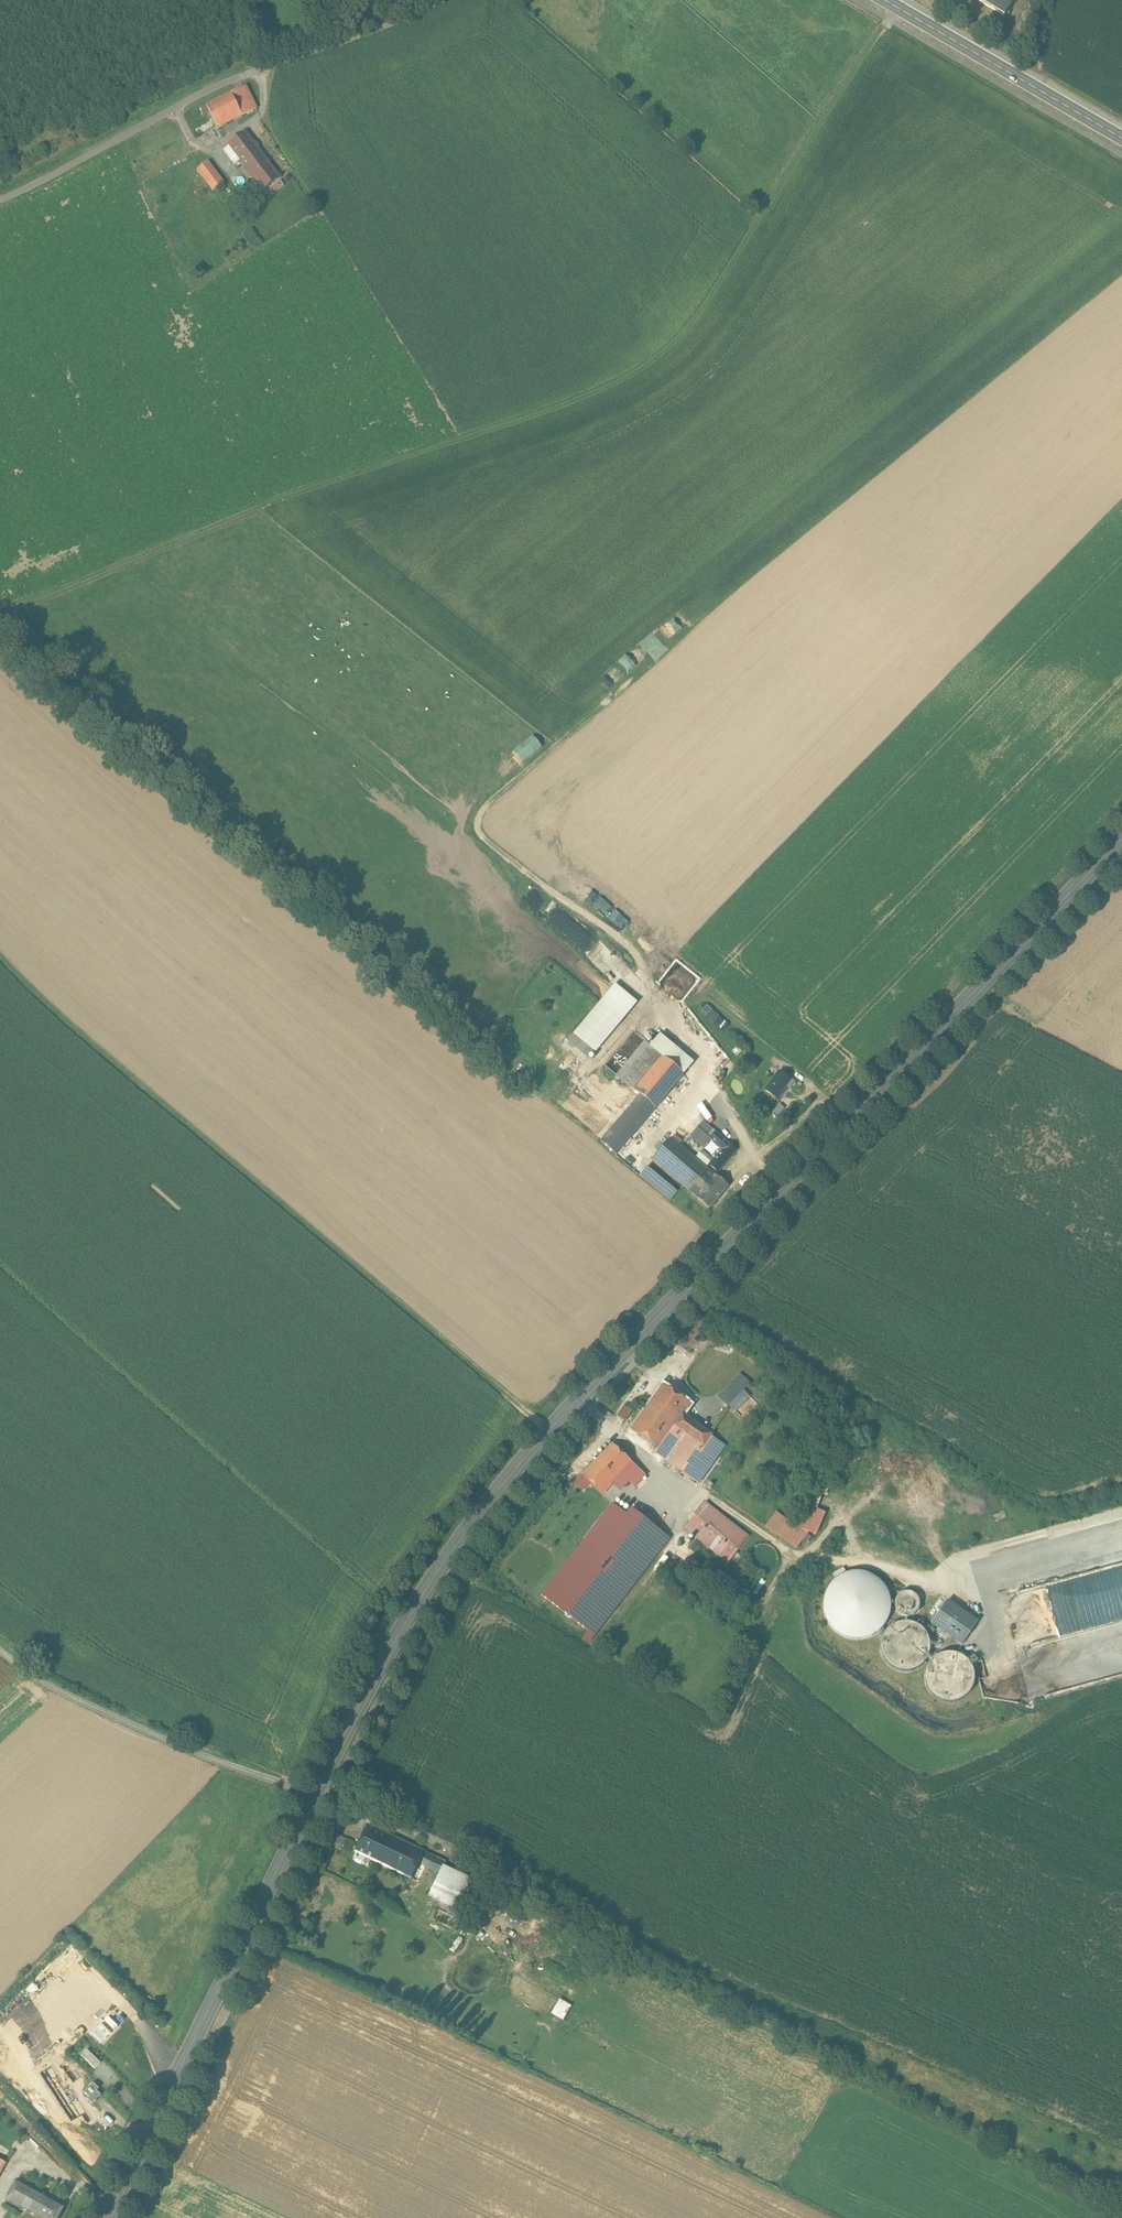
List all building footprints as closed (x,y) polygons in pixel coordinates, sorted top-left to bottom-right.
[(1004,16),(1014,0),(977,0),(1004,16)] [(245,84),(230,92),(242,115),(257,108),(245,84)] [(230,92),(206,104),(212,115),(216,124),(218,128),(242,115),(230,92)] [(206,104),(184,115),(190,127),(212,115),(206,104)] [(212,115),(190,127),(195,136),(216,124),(212,115)] [(279,176),(245,130),(228,142),(262,188),(279,176)] [(224,182),(208,160),(197,169),(213,190),(224,182)] [(702,622),(705,626),(720,615),(717,611),(702,622)] [(710,636),(726,623),(720,615),(704,628),(710,636)] [(603,679),(581,698),(588,706),(610,687),(603,679)] [(586,725),(578,732),(590,745),(598,738),(586,725)] [(633,1003),(614,987),(601,1002),(620,1018),(633,1003)] [(739,1018),(744,1012),(731,1001),(726,1006),(739,1018)] [(601,1002),(569,1040),(588,1057),(620,1018),(601,1002)] [(694,1063),(660,1035),(651,1046),(663,1056),(684,1074),(694,1063)] [(645,1041),(617,1076),(635,1090),(663,1056),(651,1046),(645,1041)] [(663,1056),(635,1090),(656,1108),(684,1074),(663,1056)] [(785,1075),(778,1070),(765,1089),(778,1098),(787,1086),(791,1079),(785,1075)] [(797,1082),(786,1074),(785,1075),(791,1079),(787,1086),(792,1089),(797,1082)] [(656,1108),(635,1090),(620,1108),(642,1125),(656,1108)] [(642,1125),(620,1108),(615,1114),(621,1118),(607,1134),(623,1147),(642,1125)] [(737,1150),(705,1122),(699,1129),(710,1138),(723,1150),(709,1165),(718,1172),(737,1150)] [(699,1129),(692,1138),(702,1147),(710,1138),(699,1129)] [(623,1147),(607,1134),(601,1142),(617,1155),(623,1147)] [(696,1198),(715,1175),(671,1138),(653,1160),(696,1198)] [(676,1194),(646,1169),(640,1176),(670,1201),(676,1194)] [(715,1175),(696,1198),(709,1209),(729,1186),(715,1175)] [(741,1372),(719,1394),(729,1404),(743,1389),(750,1382),(741,1372)] [(663,1384),(631,1429),(659,1449),(656,1453),(699,1483),(725,1445),(710,1435),(704,1432),(694,1424),(683,1417),(692,1405),(663,1384)] [(743,1389),(729,1404),(735,1409),(749,1395),(743,1389)] [(632,1409),(625,1405),(619,1415),(625,1419),(632,1409)] [(613,1443),(582,1475),(602,1494),(607,1490),(621,1475),(633,1462),(613,1443)] [(633,1462),(621,1475),(627,1480),(638,1468),(633,1462)] [(646,1475),(638,1468),(627,1480),(635,1486),(646,1475)] [(627,1480),(621,1475),(607,1490),(657,1530),(658,1529),(670,1514),(635,1486),(627,1480)] [(811,1488),(796,1525),(816,1535),(825,1513),(817,1509),(822,1494),(825,1495),(829,1487),(815,1479),(811,1488)] [(749,1536),(705,1502),(685,1529),(728,1563),(749,1536)] [(806,1534),(776,1512),(766,1527),(797,1550),(806,1534)] [(670,1514),(658,1529),(664,1534),(676,1519),(670,1514)] [(741,1605),(749,1594),(717,1569),(709,1580),(741,1605)] [(842,1635),(855,1639),(868,1637),(879,1631),(887,1621),(891,1608),(889,1595),(883,1584),(873,1576),(860,1572),(847,1574),(836,1580),(828,1590),(824,1603),(826,1616),(832,1627),(842,1635)] [(915,1595),(906,1592),(898,1597),(895,1606),(900,1614),(909,1616),(917,1612),(920,1603),(915,1595)] [(932,1623),(963,1644),(978,1623),(947,1601),(932,1623)] [(911,1623),(902,1622),(893,1626),(886,1632),(882,1641),(882,1651),(885,1660),(892,1667),(900,1671),(910,1671),(919,1668),(926,1661),(930,1652),(930,1642),(927,1633),(920,1626),(911,1623)] [(956,1653),(947,1653),(938,1656),(930,1662),(926,1671),(926,1681),(929,1690),(935,1697),(944,1701),(954,1702),(963,1698),(970,1692),(974,1683),(975,1674),(972,1665),(965,1657),(956,1653)] [(980,1681),(987,1678),(981,1660),(973,1663),(980,1681)] [(1029,1678),(1028,1688),(1048,1690),(1048,1683),(1041,1683),(1042,1679),(1029,1678)] [(423,1852),(368,1826),(356,1852),(358,1853),(371,1859),(411,1878),(418,1862),(423,1852)] [(345,1839),(335,1834),(330,1844),(341,1849),(345,1839)] [(426,1866),(431,1856),(432,1855),(423,1852),(418,1862),(426,1866)] [(371,1859),(358,1853),(354,1860),(367,1866),(371,1859)] [(426,1866),(441,1873),(444,1866),(446,1863),(431,1856),(426,1866)] [(475,1880),(444,1866),(441,1873),(471,1887),(475,1880)] [(471,1887),(441,1873),(430,1896),(460,1911),(471,1887)] [(566,2014),(572,2005),(560,1998),(555,2007),(566,2014)] [(566,2014),(555,2007),(552,2013),(563,2020),(566,2014)] [(87,2049),(82,2055),(95,2069),(101,2063),(87,2049)] [(94,2083),(85,2092),(90,2097),(88,2099),(93,2104),(101,2095),(97,2091),(99,2088),(94,2083)] [(18,2179),(6,2200),(38,2217),(58,2217),(65,2205),(18,2179)]
